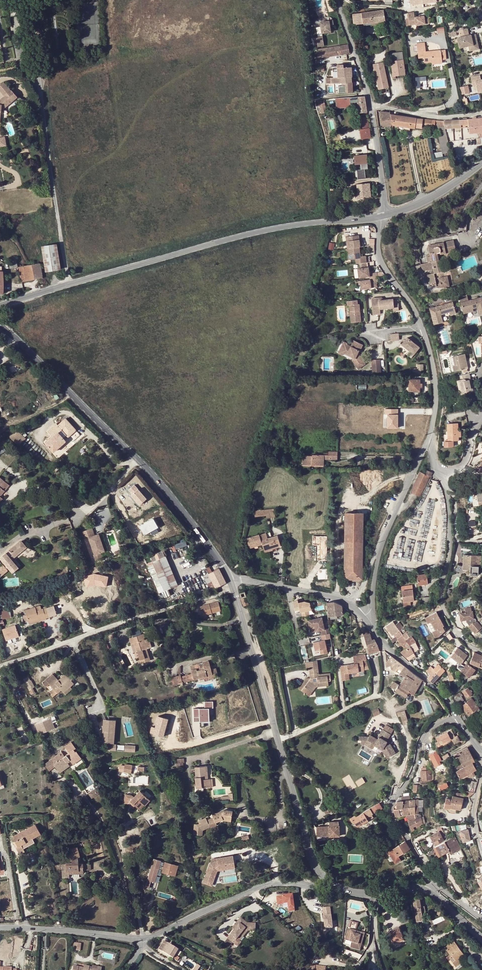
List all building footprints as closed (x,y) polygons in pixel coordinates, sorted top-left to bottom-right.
[(19,2),(8,4),(11,17),(22,14),(19,2)] [(370,12),(371,22),(385,20),(383,10),(370,12)] [(362,24),(371,22),(370,12),(352,14),(353,25),(362,24)] [(332,20),(320,22),(321,27),(322,33),(331,32),(329,25),(331,25),(333,24),(332,20)] [(473,50),(478,49),(474,34),(468,36),(466,28),(458,30),(460,38),(457,38),(459,48),(468,46),(472,45),(473,50)] [(348,46),(317,51),(318,58),(349,53),(348,46)] [(425,48),(417,49),(418,58),(424,58),(424,63),(432,62),(432,64),(437,64),(437,61),(442,60),(441,50),(426,52),(425,48)] [(402,52),(390,54),(391,61),(403,59),(402,52)] [(391,61),(392,76),(395,76),(405,75),(403,59),(391,61)] [(378,90),(386,88),(388,88),(383,62),(373,64),(378,90)] [(352,67),(337,68),(337,77),(342,77),(342,83),(352,82),(352,67)] [(470,78),(472,83),(475,82),(476,86),(477,93),(481,92),(481,81),(480,76),(470,78)] [(353,92),(352,82),(342,83),(342,77),(337,77),(333,77),(330,78),(331,84),(334,83),(338,83),(338,93),(353,92)] [(4,96),(11,90),(3,82),(0,85),(0,92),(4,96)] [(0,123),(1,111),(18,97),(11,90),(4,96),(0,99),(0,123)] [(367,112),(364,96),(347,97),(349,107),(352,106),(352,103),(357,102),(359,113),(367,112)] [(390,114),(390,112),(379,111),(382,126),(392,125),(397,126),(410,128),(415,128),(415,127),(421,128),(422,124),(435,125),(435,120),(417,118),(390,114)] [(368,118),(361,119),(363,130),(360,130),(361,140),(371,138),(370,132),(368,118)] [(472,119),(443,121),(444,125),(445,129),(461,128),(460,127),(460,125),(468,124),(468,126),(469,133),(479,132),(478,126),(475,126),(475,119),(472,119)] [(445,129),(444,125),(437,125),(439,135),(447,135),(445,129)] [(450,152),(447,135),(439,135),(438,135),(442,151),(442,154),(450,152)] [(356,170),(357,179),(365,178),(365,169),(368,169),(366,155),(354,156),(355,164),(361,163),(361,169),(356,170)] [(369,183),(357,184),(357,193),(356,193),(355,195),(355,197),(355,198),(356,199),(357,199),(371,197),(369,183)] [(355,260),(356,265),(367,263),(366,257),(362,257),(361,257),(360,254),(359,248),(363,247),(363,243),(361,243),(359,243),(359,240),(358,236),(347,238),(349,249),(347,249),(345,250),(346,261),(355,260)] [(433,268),(434,273),(443,271),(440,259),(438,259),(437,255),(456,251),(454,240),(428,246),(430,256),(426,256),(428,262),(432,262),(433,268)] [(57,244),(41,246),(45,272),(60,270),(57,244)] [(432,262),(428,262),(420,264),(421,267),(424,270),(433,268),(432,262)] [(34,279),(42,278),(39,263),(32,264),(34,279)] [(21,281),(34,279),(32,264),(19,267),(21,281)] [(369,275),(369,272),(368,268),(362,269),(357,270),(359,279),(369,278),(370,281),(360,282),(361,286),(361,291),(371,289),(370,284),(377,283),(378,283),(377,274),(371,275),(369,275)] [(436,283),(434,273),(427,275),(429,284),(436,283)] [(438,283),(439,284),(439,285),(440,285),(440,286),(446,287),(449,287),(447,276),(439,278),(440,282),(438,283)] [(467,294),(459,296),(462,311),(472,308),(477,307),(479,314),(481,314),(481,297),(477,298),(477,299),(474,300),(474,299),(468,300),(467,294)] [(372,300),(374,316),(381,315),(381,311),(395,309),(395,312),(400,311),(399,301),(394,302),(394,300),(384,301),(382,299),(372,300)] [(358,301),(348,302),(348,306),(350,306),(351,324),(361,323),(360,305),(358,305),(358,301)] [(440,314),(445,312),(455,310),(453,302),(429,308),(434,324),(442,322),(440,314)] [(407,338),(402,345),(414,356),(420,349),(407,338)] [(344,342),(340,350),(342,351),(342,353),(351,357),(353,360),(352,361),(358,369),(365,364),(357,354),(359,351),(360,352),(363,345),(353,341),(351,346),(344,342)] [(464,353),(455,355),(457,364),(455,365),(453,366),(454,371),(468,368),(464,353)] [(373,369),(382,368),(381,360),(372,361),(373,369)] [(417,368),(409,368),(409,374),(423,374),(423,364),(417,364),(417,368)] [(469,373),(459,375),(460,379),(456,380),(458,386),(460,386),(462,394),(471,392),(470,388),(469,383),(469,379),(471,379),(469,373)] [(419,387),(419,383),(419,379),(408,379),(408,390),(413,390),(419,390),(419,387)] [(392,408),(385,408),(385,414),(387,414),(387,428),(397,428),(397,414),(392,414),(392,408)] [(52,437),(46,443),(53,452),(66,441),(63,438),(67,435),(56,423),(47,431),(52,437)] [(447,423),(448,434),(448,440),(444,440),(445,446),(453,446),(453,445),(453,441),(458,440),(458,437),(458,430),(458,423),(447,423)] [(9,441),(17,448),(24,441),(15,433),(7,438),(9,441)] [(312,465),(320,465),(320,459),(321,459),(322,454),(312,454),(312,455),(302,455),(302,465),(312,465)] [(410,492),(416,495),(420,496),(429,476),(425,474),(420,472),(410,492)] [(4,491),(9,485),(2,479),(0,481),(0,492),(3,489),(4,491)] [(134,485),(129,490),(132,494),(131,495),(140,505),(146,499),(134,485)] [(273,508),(254,511),(255,517),(266,515),(266,518),(275,517),(273,508)] [(362,513),(345,513),(344,575),(346,575),(346,579),(348,579),(362,579),(362,513)] [(153,518),(139,526),(144,535),(158,527),(153,518)] [(97,541),(99,541),(97,534),(93,535),(90,528),(81,531),(83,539),(87,538),(93,554),(91,555),(93,561),(101,558),(99,552),(103,551),(101,545),(99,545),(97,541)] [(247,538),(249,546),(261,542),(262,544),(264,550),(271,548),(272,548),(280,546),(277,535),(267,539),(265,533),(259,535),(259,534),(247,538)] [(5,564),(11,558),(18,553),(19,553),(31,559),(35,551),(25,546),(20,540),(0,557),(0,558),(5,564)] [(186,541),(171,543),(172,549),(187,546),(186,541)] [(178,585),(163,550),(145,558),(148,563),(152,561),(157,573),(152,575),(159,592),(165,590),(166,595),(170,593),(169,589),(178,585)] [(471,566),(472,555),(464,554),(463,569),(471,570),(471,566)] [(471,566),(481,566),(481,556),(472,555),(471,566)] [(11,558),(5,564),(13,573),(19,568),(12,560),(11,558)] [(152,561),(148,563),(152,575),(157,573),(152,561)] [(8,571),(3,564),(2,565),(0,562),(0,577),(8,571)] [(211,590),(225,583),(219,569),(212,572),(208,574),(204,576),(211,590)] [(94,574),(84,577),(85,582),(89,581),(90,586),(95,584),(106,587),(108,576),(98,574),(98,575),(95,575),(94,574)] [(426,574),(417,575),(418,585),(428,583),(426,574)] [(403,602),(410,601),(414,601),(412,585),(401,586),(403,602)] [(245,591),(240,593),(239,593),(243,605),(248,604),(245,591)] [(221,611),(218,601),(199,606),(202,616),(221,611)] [(298,601),(293,603),(295,611),(300,610),(301,613),(302,613),(303,618),(310,616),(309,611),(312,611),(310,604),(305,603),(299,604),(298,601)] [(344,614),(342,606),(334,601),(326,602),(328,616),(344,614)] [(28,621),(29,622),(39,618),(45,616),(45,618),(49,617),(46,608),(37,611),(35,607),(25,610),(27,616),(24,617),(26,622),(28,621)] [(9,609),(1,610),(2,618),(10,617),(9,609)] [(437,613),(426,619),(428,623),(431,621),(436,629),(433,631),(437,638),(445,630),(443,627),(445,626),(440,617),(438,618),(437,616),(438,615),(437,613)] [(467,623),(477,635),(481,631),(481,627),(479,624),(478,625),(477,624),(478,624),(478,623),(477,622),(477,621),(476,621),(475,621),(474,613),(473,614),(467,614),(461,615),(462,623),(468,622),(468,623),(467,623)] [(325,631),(322,619),(309,622),(310,628),(315,627),(317,633),(322,632),(323,637),(331,635),(330,630),(325,631)] [(402,634),(399,630),(393,621),(383,628),(386,631),(388,630),(389,631),(391,630),(394,634),(396,636),(397,638),(402,634)] [(61,623),(54,625),(56,631),(63,629),(61,623)] [(1,629),(6,640),(19,636),(15,624),(1,629)] [(372,640),(370,633),(363,635),(368,654),(380,651),(379,647),(374,639),(372,640)] [(407,633),(403,636),(410,645),(415,641),(411,636),(409,637),(407,633)] [(139,635),(132,637),(130,638),(131,643),(134,642),(137,651),(140,660),(137,660),(138,663),(140,663),(140,664),(150,661),(146,649),(148,649),(145,639),(143,634),(139,635)] [(403,636),(402,634),(397,638),(404,649),(410,645),(403,636)] [(323,637),(322,637),(323,642),(314,643),(316,652),(321,651),(322,656),(328,654),(325,641),(331,640),(331,635),(323,637)] [(300,646),(304,659),(309,658),(305,644),(300,646)] [(406,657),(413,652),(410,645),(404,649),(400,651),(406,657)] [(458,648),(451,657),(458,662),(457,668),(461,671),(465,666),(461,664),(468,656),(458,648)] [(397,660),(385,651),(387,667),(390,665),(392,669),(405,677),(409,670),(397,660)] [(479,666),(481,659),(481,656),(473,652),(469,662),(479,666)] [(368,666),(365,655),(354,656),(355,664),(340,666),(342,681),(350,680),(349,674),(365,672),(364,667),(368,666)] [(318,668),(317,660),(308,661),(309,669),(318,668)] [(208,661),(199,663),(190,666),(192,674),(180,677),(179,675),(176,676),(178,684),(179,688),(183,687),(182,683),(199,678),(212,674),(211,669),(208,661)] [(461,671),(469,677),(475,669),(467,663),(465,666),(461,671)] [(427,677),(432,683),(445,670),(438,664),(433,669),(430,666),(426,670),(430,675),(427,677)] [(216,668),(211,669),(212,674),(199,678),(199,681),(204,679),(205,682),(214,679),(215,675),(215,674),(218,673),(216,668)] [(318,668),(309,669),(310,674),(312,674),(312,678),(310,678),(308,678),(300,689),(305,693),(308,689),(310,690),(314,685),(319,684),(319,686),(328,685),(328,681),(328,679),(331,679),(330,673),(318,675),(318,668)] [(417,688),(422,680),(421,679),(409,670),(405,677),(401,685),(400,686),(409,692),(413,694),(417,688)] [(58,680),(56,678),(55,677),(53,680),(51,678),(43,685),(46,689),(50,685),(55,691),(57,693),(61,690),(65,695),(72,689),(70,687),(74,683),(71,681),(73,678),(68,672),(61,678),(63,680),(60,682),(58,680)] [(178,684),(176,676),(168,678),(171,687),(178,684)] [(25,683),(29,690),(33,688),(35,687),(31,680),(25,683)] [(308,689),(305,693),(309,696),(316,686),(319,686),(319,684),(314,685),(310,690),(308,689)] [(406,697),(409,692),(400,686),(401,685),(399,684),(397,687),(395,685),(393,687),(395,690),(406,697)] [(462,691),(467,698),(472,694),(467,688),(462,691)] [(461,693),(454,698),(459,703),(464,700),(461,696),(462,695),(461,693)] [(461,706),(468,715),(478,708),(472,699),(461,706)] [(213,708),(213,701),(204,701),(205,708),(193,709),(193,717),(199,717),(199,722),(200,727),(204,727),(204,721),(209,721),(209,708),(213,708)] [(478,708),(468,715),(471,719),(481,712),(478,708)] [(404,710),(400,712),(404,725),(408,723),(404,710)] [(152,727),(150,733),(163,737),(168,718),(158,716),(155,728),(152,727)] [(49,719),(39,723),(43,733),(53,729),(49,719)] [(113,721),(103,721),(102,740),(107,740),(106,750),(116,751),(116,744),(110,744),(110,740),(111,740),(111,734),(109,733),(113,729),(113,721)] [(39,723),(33,725),(37,735),(43,733),(39,723)] [(377,740),(369,736),(358,736),(358,740),(361,740),(361,745),(364,745),(372,749),(374,745),(382,750),(388,758),(395,752),(389,744),(387,745),(385,744),(392,730),(385,726),(377,740)] [(451,729),(447,731),(451,739),(452,738),(454,743),(460,741),(457,735),(455,736),(451,729)] [(447,731),(436,737),(438,741),(436,742),(437,745),(451,739),(447,731)] [(50,760),(55,766),(57,770),(62,767),(63,768),(68,764),(67,763),(70,761),(72,764),(81,758),(76,751),(75,751),(74,750),(76,748),(71,742),(64,747),(68,752),(64,756),(61,752),(50,760)] [(471,754),(468,747),(456,753),(457,754),(460,760),(471,754)] [(440,761),(442,760),(437,749),(429,753),(435,766),(441,764),(440,761)] [(463,766),(474,761),(471,754),(460,760),(462,764),(463,766)] [(50,760),(45,764),(45,766),(49,771),(55,766),(50,760)] [(456,772),(460,778),(468,774),(468,775),(469,778),(475,775),(474,772),(477,770),(473,763),(456,772)] [(69,765),(68,764),(63,768),(62,767),(57,770),(59,773),(69,765)] [(132,765),(125,764),(123,772),(127,773),(127,777),(130,778),(131,773),(132,765)] [(200,768),(195,768),(196,777),(195,777),(196,788),(210,787),(210,779),(207,779),(206,779),(206,775),(207,775),(207,771),(205,771),(205,766),(200,766),(200,768)] [(432,782),(432,770),(428,770),(428,767),(424,767),(424,771),(422,771),(421,771),(421,779),(422,783),(428,783),(432,782)] [(440,790),(449,787),(447,781),(438,785),(440,790)] [(96,788),(88,792),(92,797),(99,793),(96,788)] [(134,797),(130,801),(135,805),(139,809),(144,804),(145,805),(150,800),(145,795),(140,791),(134,797)] [(394,806),(394,809),(409,806),(410,806),(409,799),(409,795),(401,796),(394,806)] [(456,797),(452,796),(452,798),(450,807),(456,808),(461,809),(464,798),(463,798),(456,797)] [(456,808),(450,807),(452,798),(446,797),(444,808),(449,809),(449,811),(455,812),(456,808)] [(410,806),(409,806),(409,814),(419,812),(418,799),(409,799),(410,806)] [(130,801),(124,800),(124,803),(128,804),(133,808),(135,805),(130,801)] [(329,801),(325,803),(327,808),(324,809),(325,813),(328,812),(328,813),(333,811),(329,801)] [(370,809),(373,814),(378,811),(375,805),(369,807),(370,809)] [(409,806),(394,809),(396,816),(406,814),(406,816),(408,821),(422,817),(420,812),(419,812),(409,814),(409,806)] [(352,817),(349,818),(351,821),(353,820),(356,825),(359,826),(369,821),(367,817),(373,814),(370,809),(353,818),(352,817)] [(214,816),(208,819),(211,826),(212,827),(218,824),(217,822),(223,820),(224,819),(224,817),(231,819),(232,811),(223,810),(219,811),(213,814),(214,816)] [(208,819),(207,817),(199,820),(201,824),(200,824),(196,824),(195,834),(203,835),(204,830),(211,826),(208,819)] [(423,823),(422,817),(408,821),(412,830),(414,829),(413,826),(417,824),(418,824),(423,823)] [(329,822),(329,826),(329,827),(326,828),(326,826),(317,827),(317,835),(327,834),(327,833),(329,833),(329,836),(340,836),(339,822),(329,822)] [(12,837),(14,841),(17,846),(16,847),(19,854),(25,851),(22,847),(21,845),(32,838),(41,834),(35,824),(12,837)] [(465,841),(470,840),(468,829),(460,831),(462,842),(465,841)] [(439,831),(430,836),(435,846),(444,841),(439,831)] [(444,841),(434,846),(433,847),(439,857),(450,851),(451,854),(461,849),(455,836),(444,841)] [(34,841),(32,838),(21,845),(22,847),(34,841)] [(400,858),(411,851),(404,841),(388,851),(395,862),(400,859),(400,858)] [(78,861),(78,858),(80,857),(77,846),(67,849),(70,859),(71,859),(71,861),(72,861),(72,862),(66,862),(66,864),(66,871),(69,871),(78,871),(78,870),(83,870),(83,864),(78,864),(78,861)] [(233,867),(231,856),(209,859),(201,882),(209,885),(212,876),(206,874),(209,868),(215,870),(233,867)] [(175,875),(178,865),(160,860),(159,865),(155,864),(156,859),(149,857),(142,879),(144,879),(144,880),(148,881),(148,880),(150,881),(154,866),(158,867),(157,870),(175,875)] [(66,871),(66,864),(62,864),(62,877),(69,877),(69,874),(83,874),(83,871),(83,870),(78,870),(78,871),(69,871),(66,871)] [(212,876),(209,885),(210,885),(215,871),(233,868),(233,867),(215,870),(209,868),(206,874),(212,876)] [(144,879),(142,879),(140,886),(148,888),(150,881),(148,880),(148,881),(144,880),(144,879)] [(292,895),(277,897),(278,905),(288,904),(289,912),(294,911),(292,895)] [(420,897),(412,899),(416,921),(424,919),(423,914),(425,914),(424,906),(422,906),(420,897)] [(325,929),(332,928),(330,908),(322,908),(325,929)] [(222,936),(226,942),(230,939),(235,935),(237,938),(244,933),(250,934),(251,927),(243,925),(238,919),(228,926),(231,929),(222,936)] [(350,921),(348,929),(356,931),(358,923),(350,921)] [(388,931),(392,943),(403,939),(399,927),(388,931)] [(356,931),(348,929),(343,946),(348,948),(349,944),(355,946),(358,938),(355,937),(356,932),(356,931)] [(226,942),(222,936),(217,940),(221,945),(226,942)] [(453,940),(444,946),(449,953),(450,953),(450,954),(455,960),(452,962),(455,966),(456,966),(458,969),(464,964),(462,961),(463,961),(460,957),(464,954),(453,940)] [(164,941),(159,949),(173,958),(178,950),(164,941)] [(81,944),(74,943),(73,950),(80,951),(81,944)]
